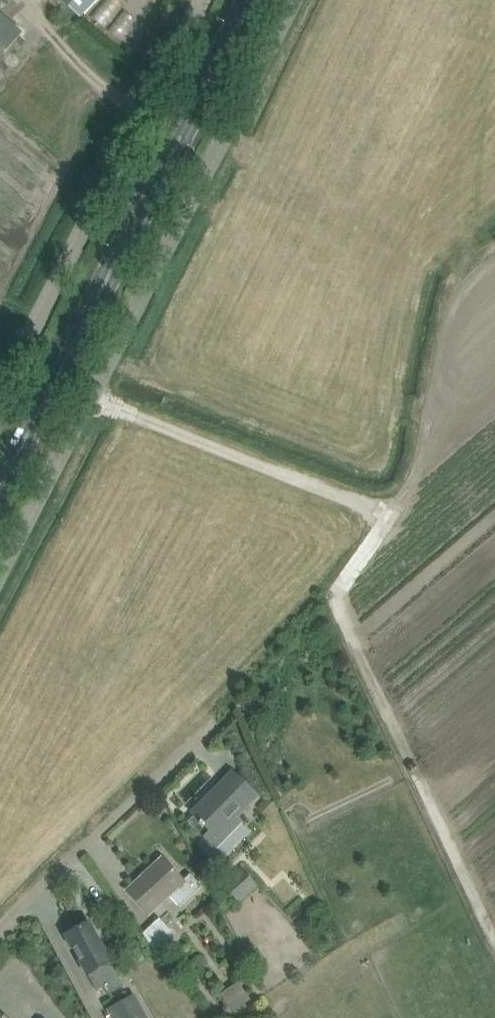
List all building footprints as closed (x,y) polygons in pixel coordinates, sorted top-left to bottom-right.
[(79,17),(95,0),(61,0),(79,17)] [(108,4),(109,19),(123,19),(123,3),(108,4)] [(5,22),(0,18),(0,58),(20,34),(5,22)] [(238,817),(257,798),(232,772),(210,793),(215,797),(196,816),(192,812),(191,813),(209,832),(203,837),(216,850),(243,823),(238,817)] [(162,859),(126,892),(148,915),(168,897),(178,908),(201,887),(190,875),(183,881),(162,859)] [(221,885),(237,904),(257,886),(240,868),(221,885)] [(156,952),(174,935),(159,919),(143,934),(156,952)] [(66,936),(75,953),(96,992),(119,979),(98,941),(88,923),(66,936)] [(331,929),(319,935),(326,949),(338,944),(331,929)] [(233,1012),(251,1000),(238,983),(221,995),(233,1012)] [(106,1010),(111,1017),(147,1017),(134,995),(106,1010)]
